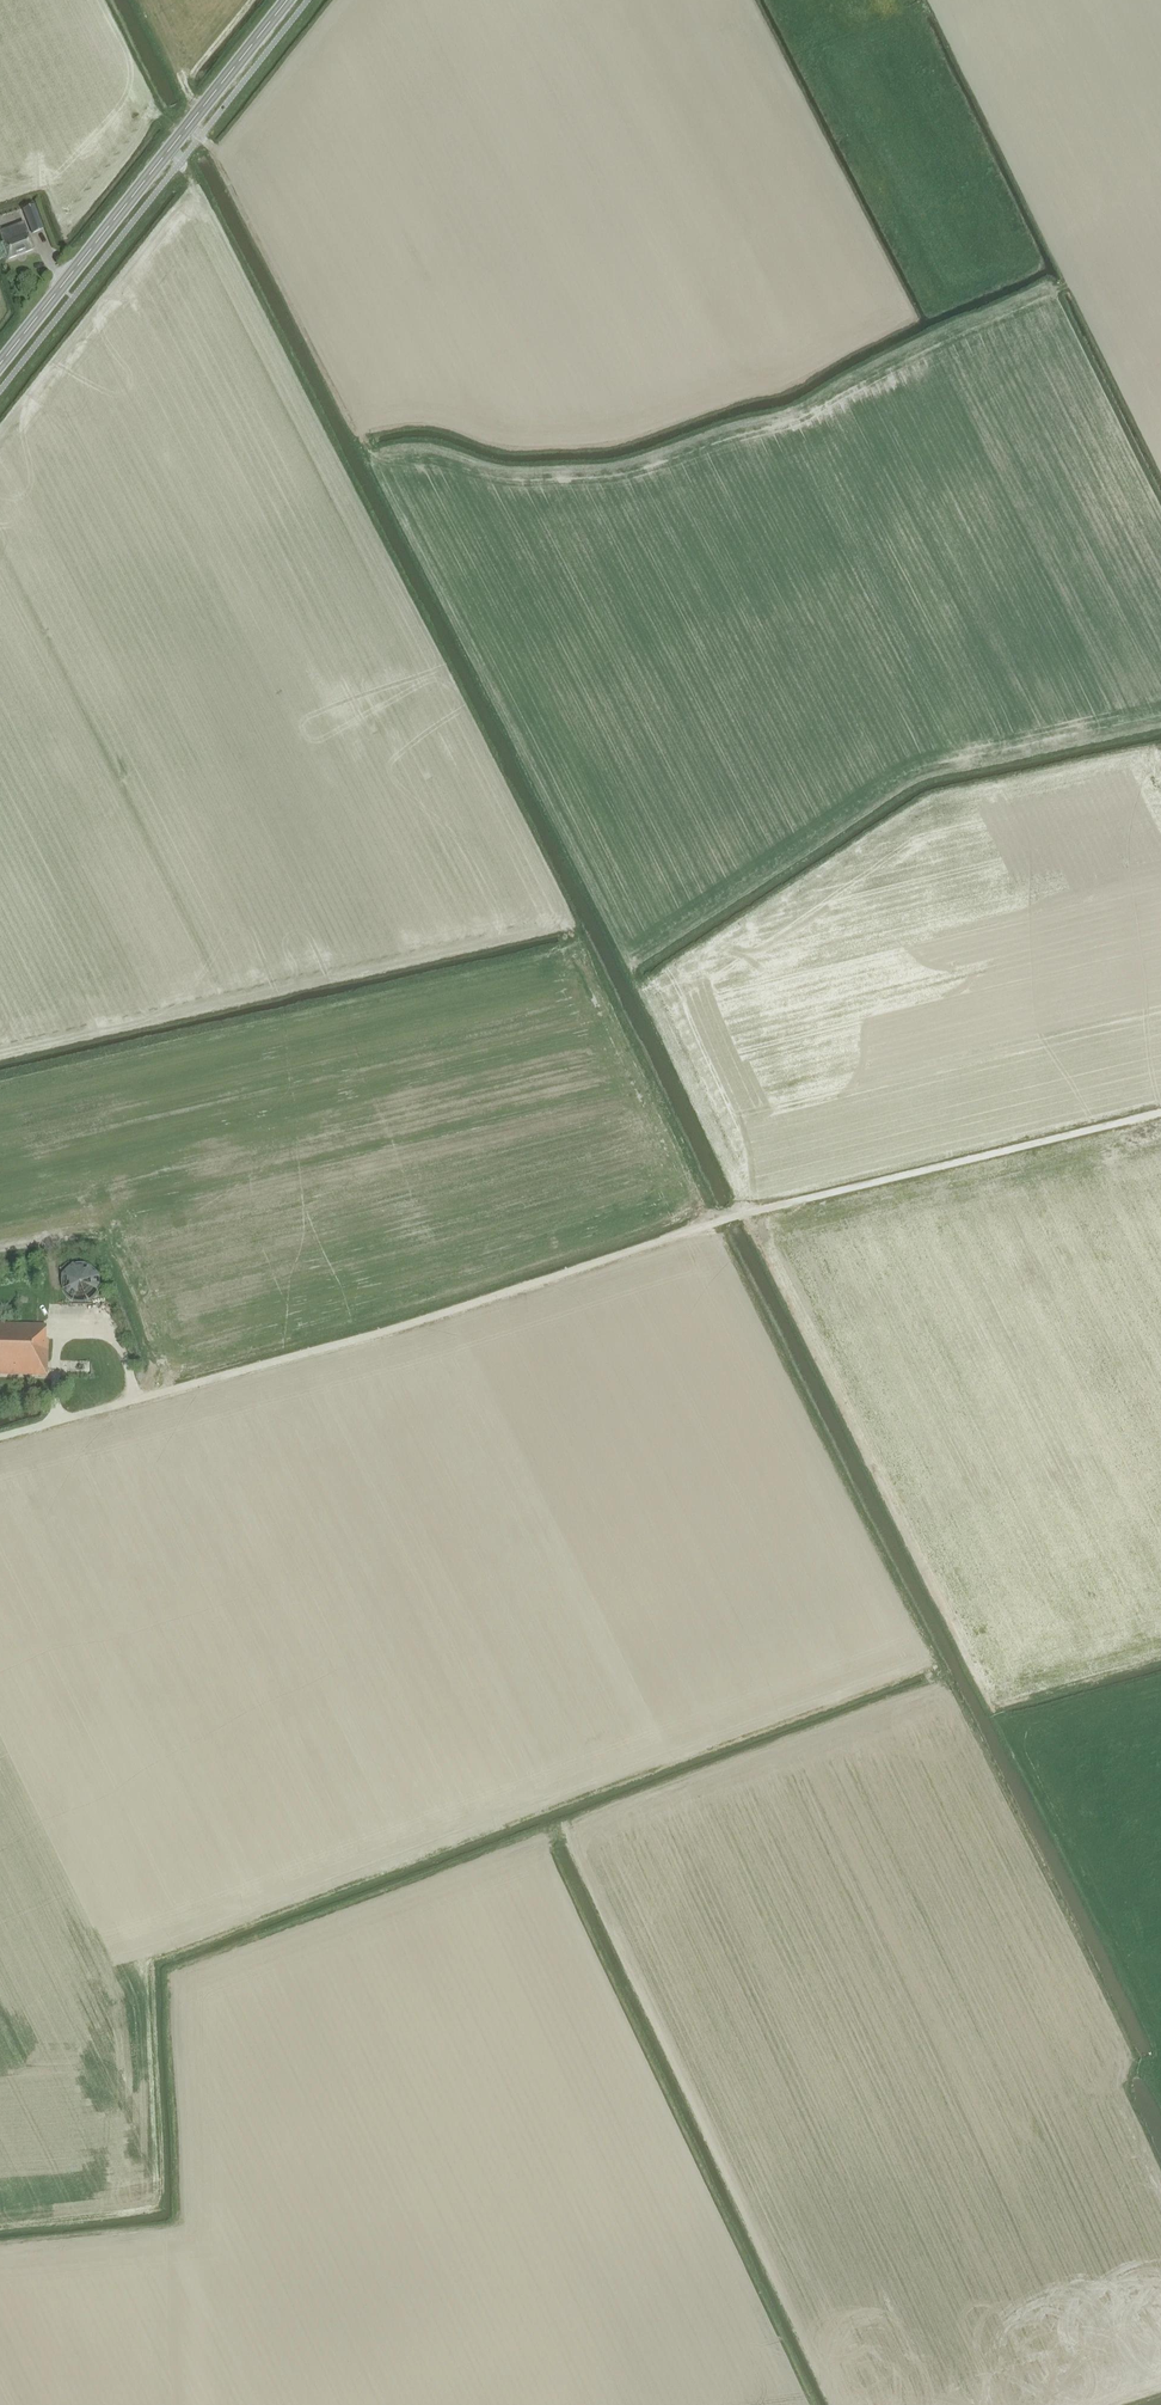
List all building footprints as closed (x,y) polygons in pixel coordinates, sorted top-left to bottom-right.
[(43,230),(34,205),(22,210),(32,234),(43,230)] [(4,230),(0,231),(0,236),(3,243),(1,244),(8,259),(21,254),(34,249),(28,234),(27,234),(22,222),(4,230)] [(60,1280),(60,1282),(60,1284),(60,1287),(61,1290),(63,1294),(65,1296),(67,1298),(70,1300),(73,1302),(76,1303),(80,1303),(83,1303),(86,1302),(89,1301),(92,1299),(95,1296),(97,1294),(98,1291),(99,1288),(100,1285),(100,1281),(99,1277),(97,1273),(95,1270),(92,1267),(88,1265),(84,1264),(79,1263),(75,1264),(70,1266),(67,1268),(65,1271),(63,1273),(62,1276),(61,1278),(60,1280)] [(46,1376),(48,1339),(45,1338),(45,1324),(0,1323),(0,1374),(46,1376)]
